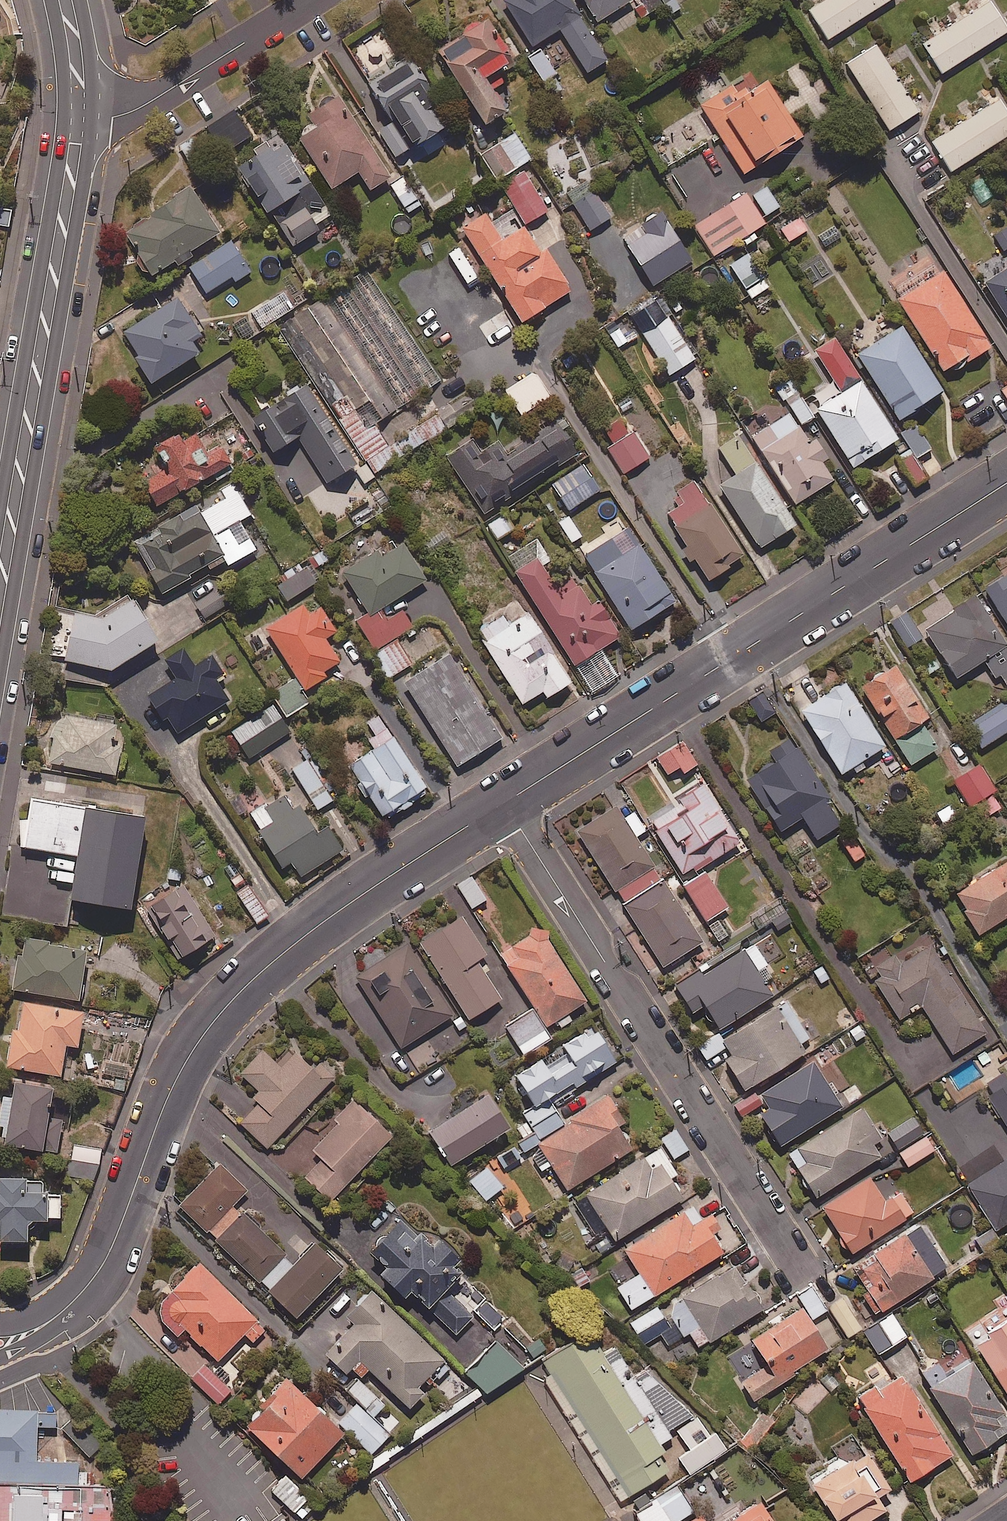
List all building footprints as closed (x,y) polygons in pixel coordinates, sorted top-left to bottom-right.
[(572,0),(503,0),(501,1),(532,49),(561,30),(588,72),(606,60),(578,18),(582,16),(572,0)] [(598,23),(634,0),(583,0),(598,23)] [(644,5),(636,9),(641,18),(664,4),(671,15),(680,9),(675,0),(641,0),(644,5)] [(808,10),(828,40),(891,0),(825,0),(808,10)] [(990,2),(923,44),(942,74),(1006,33),(1006,28),(990,2)] [(485,80),(509,64),(504,57),(510,54),(486,18),(435,53),(485,127),(506,112),(485,80)] [(919,112),(876,45),(844,65),(887,132),(919,112)] [(439,132),(449,126),(428,90),(431,88),(409,52),(363,79),(375,99),(380,96),(388,111),(373,120),(395,158),(425,140),(431,152),(446,144),(439,132)] [(790,115),(768,81),(741,99),(732,85),(699,106),(745,175),(803,136),(790,116),(790,115)] [(391,178),(338,96),(307,115),(312,122),(295,133),(332,190),(358,173),(369,191),(391,178)] [(999,100),(932,142),(951,172),(1006,137),(1006,112),(999,100)] [(250,136),(234,112),(202,133),(218,157),(250,136)] [(321,203),(273,128),(260,137),(263,142),(253,149),(258,156),(237,170),(267,215),(298,194),(309,211),(321,203)] [(531,159),(513,132),(478,156),(495,182),(531,159)] [(501,226),(519,215),(525,225),(548,211),(525,174),(502,188),(513,206),(495,217),(501,226)] [(420,206),(403,176),(389,184),(407,214),(420,206)] [(780,207),(767,187),(753,196),(766,216),(780,207)] [(150,274),(153,277),(174,263),(177,267),(193,257),(190,253),(220,233),(191,188),(133,226),(139,235),(129,241),(132,247),(132,249),(132,252),(132,254),(132,256),(133,259),(134,261),(135,263),(136,265),(137,267),(139,269),(141,270),(143,271),(146,272),(148,273),(150,274)] [(611,217),(595,193),(575,206),(591,230),(611,217)] [(766,224),(747,193),(696,226),(715,256),(766,224)] [(318,231),(305,209),(279,225),(292,247),(318,231)] [(502,241),(484,213),(460,229),(520,324),(572,291),(546,249),(540,253),(524,228),(502,241)] [(692,262),(662,213),(622,237),(653,286),(692,262)] [(807,231),(798,217),(780,229),(788,242),(807,231)] [(994,235),(1001,252),(1006,249),(1006,229),(994,235)] [(251,272),(231,241),(190,268),(206,293),(232,277),(235,282),(251,272)] [(770,286),(746,253),(728,265),(751,299),(770,286)] [(375,424),(441,381),(366,270),(294,318),(355,410),(368,429),(375,424)] [(986,284),(1006,316),(1006,270),(986,284)] [(991,348),(944,272),(899,301),(944,372),(967,358),(969,362),(991,348)] [(233,324),(246,341),(293,307),(281,290),(233,324)] [(192,343),(208,332),(192,308),(188,311),(179,297),(120,334),(152,384),(199,354),(192,343)] [(695,359),(668,317),(643,333),(670,376),(695,359)] [(944,392),(902,328),(857,356),(899,421),(944,392)] [(852,468),(898,440),(835,339),(814,352),(839,394),(815,408),(852,468)] [(551,398),(535,372),(505,391),(521,417),(551,398)] [(356,466),(307,387),(257,418),(278,451),(300,437),(329,483),(356,466)] [(814,418),(802,398),(789,406),(801,426),(814,418)] [(368,429),(355,410),(341,420),(377,473),(457,419),(448,405),(389,445),(375,424),(368,429)] [(810,444),(790,413),(752,437),(796,505),(834,481),(822,463),(828,459),(815,440),(810,444)] [(619,418),(601,429),(611,444),(606,447),(624,474),(649,458),(632,431),(628,434),(619,418)] [(574,452),(556,424),(503,458),(496,446),(479,457),(470,443),(447,458),(483,515),(496,507),(494,503),(574,452)] [(931,449),(919,427),(903,436),(915,458),(931,449)] [(205,453),(192,428),(155,448),(167,469),(141,482),(154,507),(230,467),(218,446),(205,453)] [(796,526),(756,463),(718,487),(758,550),(796,526)] [(601,490),(583,464),(550,487),(568,513),(601,490)] [(745,557),(694,481),(677,492),(685,504),(665,517),(709,582),(745,557)] [(267,544),(233,485),(217,494),(220,500),(200,512),(196,506),(131,543),(162,597),(193,580),(190,575),(206,565),(209,571),(224,562),(227,567),(267,544)] [(514,529),(505,515),(488,526),(497,540),(514,529)] [(547,556),(537,540),(507,559),(574,666),(621,637),(598,602),(592,606),(579,585),(564,595),(542,559),(547,556)] [(676,602),(637,544),(593,573),(632,631),(676,602)] [(426,581),(404,545),(384,558),(379,550),(343,573),(370,616),(426,581)] [(319,580),(310,566),(277,587),(287,602),(319,580)] [(985,589),(1006,625),(1006,576),(985,589)] [(232,602),(218,580),(191,596),(205,619),(232,602)] [(49,604),(41,653),(64,659),(63,662),(112,674),(157,644),(126,597),(96,617),(49,604)] [(984,661),(996,679),(1001,676),(1006,685),(1006,644),(976,597),(925,630),(957,679),(984,661)] [(309,616),(302,605),(265,628),(305,691),(328,676),(325,672),(339,662),(324,639),(336,632),(321,608),(309,616)] [(366,613),(354,621),(374,653),(414,628),(403,611),(389,619),(383,609),(369,618),(366,613)] [(571,684),(528,614),(508,626),(502,616),(477,632),(522,705),(543,692),(547,699),(571,684)] [(922,639),(908,614),(892,623),(906,648),(922,639)] [(411,664),(397,640),(373,655),(387,679),(411,664)] [(194,666),(184,649),(164,661),(176,679),(146,697),(162,724),(169,720),(178,734),(229,702),(217,682),(225,677),(212,655),(194,666)] [(502,739),(450,656),(403,685),(455,769),(502,739)] [(929,719),(896,666),(861,687),(910,767),(938,749),(922,723),(929,719)] [(309,708),(297,680),(275,690),(287,717),(309,708)] [(842,775),(852,769),(856,774),(865,768),(862,762),(885,747),(845,684),(801,712),(842,775)] [(777,713),(763,693),(749,702),(762,722),(777,713)] [(1006,702),(969,725),(983,747),(1006,732),(1006,704),(1006,702)] [(289,732),(273,706),(232,732),(249,758),(289,732)] [(116,724),(57,714),(48,764),(115,777),(120,747),(112,746),(116,724)] [(429,792),(378,716),(366,724),(380,745),(348,767),(385,821),(429,792)] [(833,803),(792,739),(768,754),(774,763),(747,780),(780,832),(803,818),(818,840),(841,826),(828,806),(833,803)] [(697,766),(682,742),(657,759),(668,775),(679,768),(684,775),(697,766)] [(333,801),(307,760),(292,769),(317,811),(333,801)] [(979,822),(1002,809),(996,800),(1000,798),(981,765),(954,780),(979,822)] [(149,796),(36,779),(28,826),(82,834),(75,878),(135,888),(149,796)] [(740,844),(704,787),(649,822),(686,879),(740,844)] [(293,809),(286,796),(250,816),(291,891),(347,860),(329,827),(316,835),(300,806),(293,809)] [(623,903),(661,879),(636,838),(646,831),(635,814),(624,821),(617,809),(579,833),(623,903)] [(979,936),(1006,918),(1006,864),(955,897),(979,936)] [(729,908),(706,873),(685,886),(708,922),(729,908)] [(274,894),(262,876),(236,893),(257,923),(267,916),(259,904),(274,894)] [(486,900),(471,877),(458,886),(472,909),(486,900)] [(703,943),(664,881),(626,906),(665,967),(703,943)] [(216,938),(183,886),(146,909),(179,961),(216,938)] [(469,1021),(502,1000),(477,962),(486,956),(462,918),(420,944),(469,1021)] [(720,920),(709,927),(718,943),(730,936),(720,920)] [(544,1030),(587,1003),(540,930),(500,956),(534,1009),(506,1027),(524,1056),(550,1039),(544,1030)] [(78,1002),(86,954),(48,947),(49,943),(26,938),(22,957),(19,956),(13,990),(78,1002)] [(356,977),(402,1049),(453,1016),(407,944),(356,977)] [(774,976),(754,944),(703,976),(701,972),(677,987),(693,1013),(704,1007),(719,1031),(773,997),(764,982),(774,976)] [(900,969),(888,950),(871,961),(881,977),(875,981),(900,1020),(923,1005),(954,1055),(987,1033),(933,948),(900,969)] [(809,1039),(786,1002),(724,1041),(734,1057),(726,1062),(745,1092),(806,1054),(800,1045),(809,1039)] [(83,1012),(23,1003),(18,1031),(12,1030),(6,1069),(60,1077),(65,1047),(77,1049),(83,1012)] [(864,1035),(858,1026),(834,1042),(841,1052),(864,1035)] [(538,1107),(549,1100),(573,1084),(575,1087),(615,1062),(593,1027),(513,1078),(532,1108),(536,1105),(538,1107)] [(726,1047),(717,1034),(698,1047),(707,1061),(726,1047)] [(267,1149),(334,1078),(317,1061),(310,1068),(295,1054),(281,1069),(262,1052),(240,1075),(264,1098),(240,1124),(267,1149)] [(843,1108),(814,1062),(761,1095),(770,1109),(760,1116),(780,1147),(843,1108)] [(982,1088),(1006,1127),(1006,1072),(982,1088)] [(13,1085),(11,1100),(2,1098),(0,1113),(0,1129),(6,1130),(3,1148),(41,1154),(51,1091),(13,1085)] [(762,1105),(754,1093),(735,1105),(744,1117),(762,1105)] [(624,1123),(607,1096),(564,1123),(549,1100),(538,1107),(536,1105),(532,1108),(533,1109),(524,1115),(535,1131),(502,1152),(509,1163),(539,1145),(563,1183),(554,1188),(560,1197),(632,1151),(617,1127),(624,1123)] [(509,1131),(487,1097),(429,1134),(450,1168),(509,1131)] [(391,1138),(352,1101),(334,1120),(338,1124),(312,1152),(321,1160),(304,1178),(330,1203),(391,1138)] [(883,1140),(863,1108),(789,1155),(817,1199),(881,1158),(873,1146),(883,1140)] [(935,1150),(913,1118),(887,1136),(909,1168),(935,1150)] [(688,1151),(676,1130),(662,1138),(674,1159),(688,1151)] [(677,1176),(660,1148),(573,1202),(597,1240),(608,1232),(615,1243),(683,1200),(670,1180),(677,1176)] [(968,1186),(997,1231),(1006,1225),(1006,1161),(968,1186)] [(233,1205),(247,1190),(218,1164),(179,1207),(204,1230),(255,1278),(254,1279),(296,1320),(342,1272),(315,1246),(296,1266),(233,1205)] [(885,1203),(870,1179),(823,1209),(852,1255),(914,1215),(901,1194),(885,1203)] [(0,1184),(0,1245),(27,1244),(26,1224),(60,1223),(59,1196),(42,1197),(42,1182),(0,1184)] [(701,1222),(693,1208),(625,1251),(640,1275),(618,1288),(632,1311),(723,1254),(712,1236),(721,1231),(712,1216),(701,1222)] [(379,1279),(402,1301),(409,1293),(457,1338),(478,1316),(474,1311),(486,1298),(454,1268),(460,1262),(438,1242),(432,1249),(402,1221),(371,1253),(388,1270),(379,1279)] [(948,1270),(919,1226),(853,1269),(881,1311),(891,1308),(948,1270)] [(266,1330),(199,1265),(159,1306),(218,1363),(244,1335),(253,1344),(266,1330)] [(763,1311),(735,1266),(682,1299),(710,1344),(763,1311)] [(827,1311),(812,1288),(798,1296),(813,1320),(827,1311)] [(445,1363),(371,1293),(346,1319),(353,1326),(324,1356),(345,1376),(359,1362),(409,1410),(424,1395),(419,1390),(445,1363)] [(862,1329),(842,1299),(829,1308),(849,1338),(862,1329)] [(670,1328),(656,1306),(630,1323),(644,1345),(670,1328)] [(828,1350),(801,1310),(751,1343),(766,1366),(741,1383),(754,1403),(794,1376),(792,1374),(828,1350)] [(907,1339),(893,1315),(864,1332),(878,1355),(907,1339)] [(550,1372),(543,1378),(619,1500),(668,1469),(658,1453),(664,1450),(659,1442),(672,1435),(667,1427),(692,1412),(648,1365),(634,1374),(615,1345),(604,1352),(588,1327),(540,1357),(550,1372)] [(977,1346),(1006,1394),(1006,1327),(977,1346)] [(541,1339),(523,1350),(530,1362),(548,1351),(541,1339)] [(525,1371),(494,1342),(464,1372),(488,1395),(525,1371)] [(973,1363),(927,1391),(969,1459),(1006,1435),(1006,1418),(973,1363)] [(231,1391),(205,1367),(192,1381),(218,1405),(231,1391)] [(953,1457),(903,1377),(880,1392),(877,1387),(857,1399),(911,1484),(953,1457)] [(384,1407),(358,1381),(348,1391),(359,1403),(339,1423),(371,1455),(391,1435),(373,1418),(384,1407)] [(344,1437),(287,1383),(244,1427),(301,1482),(344,1437)] [(76,1481),(76,1458),(35,1457),(36,1407),(0,1406),(0,1480),(76,1481)] [(688,1424),(676,1431),(690,1453),(679,1460),(690,1477),(727,1453),(715,1434),(710,1438),(697,1418),(688,1424)] [(854,1434),(836,1446),(842,1456),(807,1479),(835,1520),(872,1520),(886,1512),(878,1500),(891,1491),(854,1434)] [(315,1505),(285,1476),(270,1490),(301,1520),(315,1505)] [(0,1480),(0,1520),(112,1520),(108,1483),(76,1481),(0,1480)] [(694,1512),(678,1486),(635,1511),(641,1520),(680,1520),(694,1512)] [(760,1504),(733,1520),(771,1520),(760,1504)]
